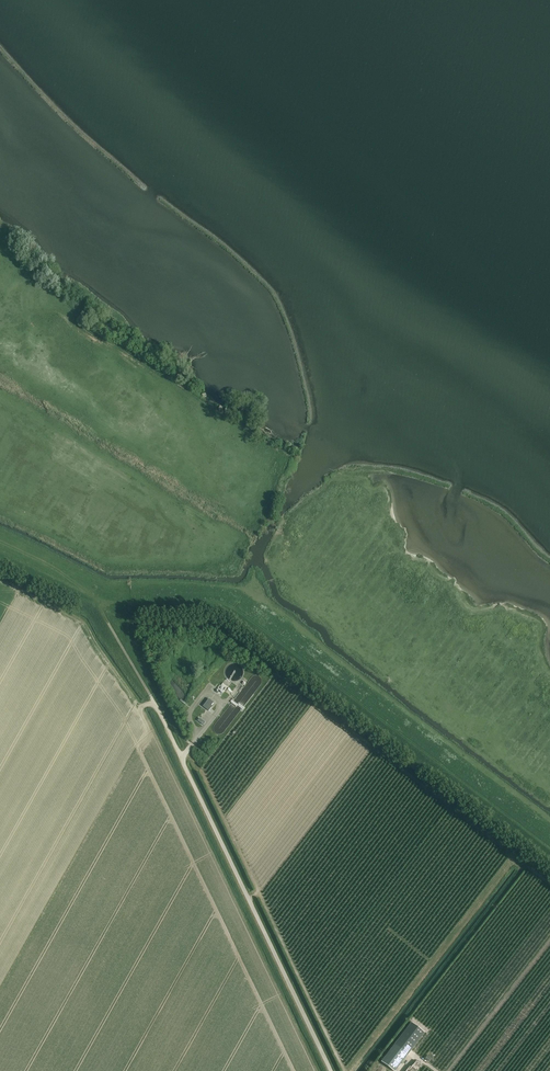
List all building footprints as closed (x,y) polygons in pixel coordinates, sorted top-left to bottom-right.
[(210,707),(214,703),(209,699),(203,707),(209,711),(211,708),(210,707)] [(395,1045),(381,1062),(393,1070),(395,1070),(408,1055),(425,1033),(411,1023),(395,1045)]
